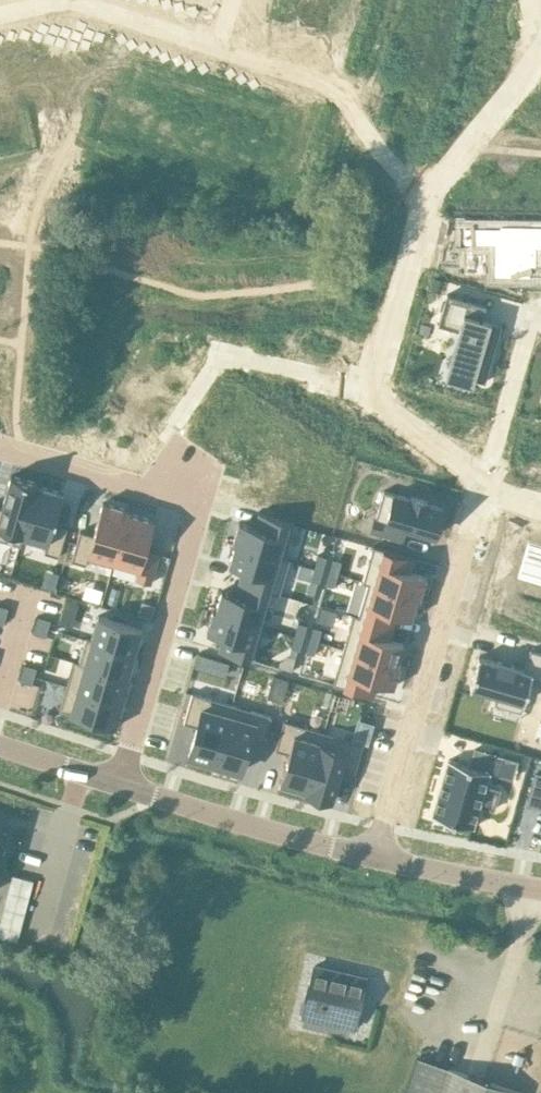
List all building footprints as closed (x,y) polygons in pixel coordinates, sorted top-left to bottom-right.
[(494,272),(532,273),(532,263),(540,263),(540,224),(463,221),(462,240),(495,241),(494,272)] [(442,312),(439,323),(452,327),(459,329),(445,376),(473,384),(475,378),(485,381),(502,324),(483,318),(487,304),(447,293),(446,296),(447,296),(442,311),(442,312)] [(20,544),(38,482),(11,474),(2,507),(0,506),(0,538),(20,544)] [(38,482),(20,544),(21,544),(22,539),(46,546),(45,551),(59,555),(68,526),(54,522),(63,492),(38,485),(39,482),(38,482)] [(378,511),(372,530),(401,539),(402,537),(405,525),(435,534),(438,523),(443,507),(426,502),(427,499),(412,495),(411,497),(384,489),(378,511)] [(80,530),(72,559),(86,563),(88,558),(113,565),(129,509),(103,501),(94,534),(80,530)] [(129,509),(113,565),(114,565),(116,560),(140,567),(137,578),(151,582),(159,553),(146,549),(155,519),(130,512),(130,509),(129,509)] [(239,520),(233,542),(290,558),(290,557),(285,556),(294,522),(259,511),(255,525),(239,520)] [(233,553),(229,564),(235,566),(240,567),(241,567),(243,568),(241,574),(239,580),(280,592),(281,589),(290,558),(233,542),(233,543),(235,544),(233,553)] [(519,578),(540,584),(540,547),(529,543),(519,578)] [(369,558),(363,580),(420,596),(426,575),(410,570),(414,557),(373,545),(369,558)] [(318,553),(315,566),(323,568),(327,555),(318,553)] [(333,557),(330,570),(338,572),(342,560),(333,557)] [(315,566),(311,578),(319,581),(323,568),(315,566)] [(330,570),(326,582),(334,585),(338,572),(330,570)] [(214,608),(213,610),(265,625),(265,623),(260,622),(269,590),(280,593),(280,592),(239,580),(237,586),(235,593),(222,589),(219,600),(216,609),(214,608)] [(353,612),(353,613),(394,625),(398,613),(411,617),(417,597),(419,597),(420,596),(363,580),(363,581),(368,582),(359,614),(353,612)] [(6,614),(9,606),(0,604),(0,613),(6,614)] [(208,629),(207,631),(223,635),(219,649),(227,651),(238,655),(254,660),(265,625),(213,610),(211,619),(208,629)] [(353,613),(343,647),(400,664),(400,663),(398,662),(404,642),(390,638),(394,625),(353,613)] [(86,637),(86,638),(135,652),(142,627),(98,614),(91,638),(86,637)] [(38,615),(36,623),(49,627),(51,619),(38,615)] [(299,621),(295,633),(303,636),(307,623),(299,621)] [(36,623),(33,632),(46,635),(49,627),(36,623)] [(314,625),(310,638),(318,640),(322,628),(314,625)] [(295,633),(292,646),(300,648),(303,636),(295,633)] [(74,659),(74,660),(131,676),(131,675),(128,675),(135,652),(86,638),(79,661),(74,659)] [(310,638),(306,650),(315,653),(318,640),(310,638)] [(343,647),(333,682),(374,694),(378,681),(394,685),(395,680),(400,664),(343,647)] [(470,685),(498,693),(495,702),(521,710),(531,675),(540,678),(540,651),(531,648),(525,669),(514,666),(515,664),(498,659),(497,661),(479,656),(470,685)] [(74,660),(67,683),(124,700),(131,676),(74,660)] [(24,663),(22,670),(35,674),(37,666),(24,663)] [(22,670),(20,679),(32,683),(35,674),(22,670)] [(61,703),(59,709),(74,713),(73,717),(91,722),(92,718),(116,725),(124,700),(67,683),(61,703)] [(192,692),(184,721),(197,725),(188,755),(215,763),(232,703),(192,692)] [(232,703),(215,763),(219,764),(218,767),(234,772),(235,769),(241,770),(250,740),(263,744),(272,715),(232,703)] [(284,718),(276,748),(289,752),(280,782),(285,783),(284,786),(302,792),(303,788),(305,789),(305,791),(306,792),(324,730),(284,718)] [(324,730),(306,792),(332,799),(341,767),(355,771),(363,741),(324,730)] [(450,758),(433,814),(473,826),(480,803),(494,808),(500,788),(485,784),(490,770),(500,773),(505,756),(498,754),(475,747),(470,764),(450,758)] [(527,803),(530,804),(540,807),(540,773),(536,772),(527,803)] [(34,880),(13,874),(0,922),(0,925),(20,930),(34,880)] [(365,976),(315,965),(303,1016),(354,1027),(365,976)] [(484,1079),(418,1057),(406,1092),(522,1092),(523,1092),(484,1079)]
